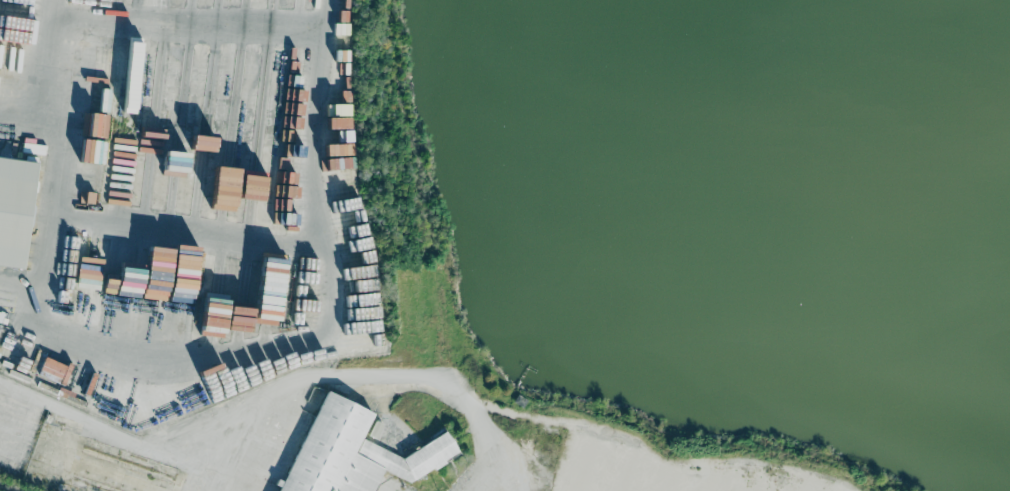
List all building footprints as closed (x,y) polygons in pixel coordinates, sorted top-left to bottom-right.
[(23,269),(36,162),(0,157),(0,266),(23,269)] [(381,469),(409,481),(443,463),(445,459),(457,452),(446,432),(401,456),(361,439),(373,411),(322,390),(279,490),(372,490),(381,469)]
